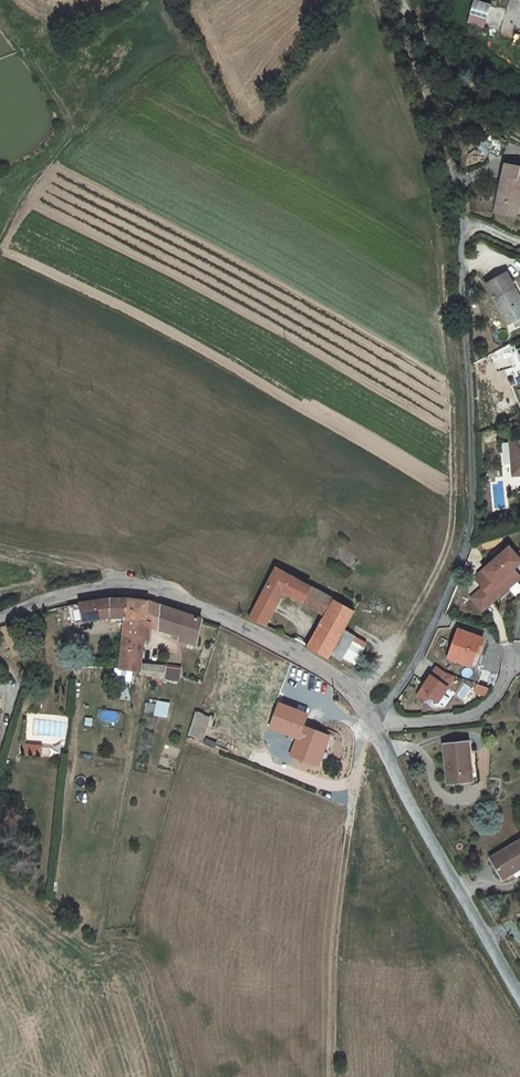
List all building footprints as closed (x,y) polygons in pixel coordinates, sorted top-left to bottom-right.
[(477,0),(472,0),(464,21),(481,27),(489,4),(477,0)] [(516,183),(507,231),(519,234),(519,184),(516,183)] [(501,299),(519,339),(519,289),(501,299)] [(503,617),(518,604),(515,601),(519,597),(519,563),(519,562),(514,567),(511,563),(502,571),(505,575),(488,591),(498,602),(494,606),(503,617)] [(309,612),(318,596),(284,578),(267,619),(290,628),(299,607),(309,612)] [(480,611),(493,627),(503,617),(494,606),(498,602),(488,591),(486,593),(492,601),(480,611)] [(343,610),(318,596),(309,612),(335,626),(343,610)] [(150,611),(134,613),(132,641),(127,682),(155,684),(157,670),(161,643),(166,614),(154,610),(150,611)] [(366,622),(343,610),(335,626),(327,645),(351,655),(357,641),(366,622)] [(132,641),(134,613),(131,613),(121,615),(100,618),(70,623),(68,637),(132,641)] [(166,614),(161,643),(175,646),(180,618),(166,614)] [(208,651),(213,629),(202,625),(180,618),(175,646),(208,651)] [(267,619),(262,631),(277,640),(284,643),(290,628),(267,619)] [(381,652),(357,641),(351,655),(345,666),(370,677),(381,652)] [(319,661),(342,674),(345,666),(351,655),(327,645),(319,661)] [(500,656),(475,647),(465,675),(487,683),(494,665),(497,666),(500,656)] [(157,670),(155,684),(170,686),(181,687),(183,674),(157,670)] [(183,674),(181,687),(195,690),(198,675),(183,674)] [(470,692),(462,690),(453,683),(434,711),(442,717),(445,712),(454,719),(466,702),(470,692)] [(180,698),(181,687),(170,686),(168,696),(180,698)] [(156,699),(154,714),(167,717),(170,702),(156,699)] [(0,705),(0,754),(7,755),(16,707),(0,705)] [(221,721),(207,716),(204,727),(218,731),(222,732),(225,721),(221,720),(221,721)] [(218,731),(204,727),(200,739),(238,751),(239,747),(216,740),(218,731)] [(341,752),(315,742),(303,772),(329,783),(341,752)] [(40,758),(38,768),(66,771),(67,761),(40,758)] [(484,761),(460,764),(463,802),(487,801),(484,761)] [(516,896),(519,893),(519,865),(503,876),(516,896)]
